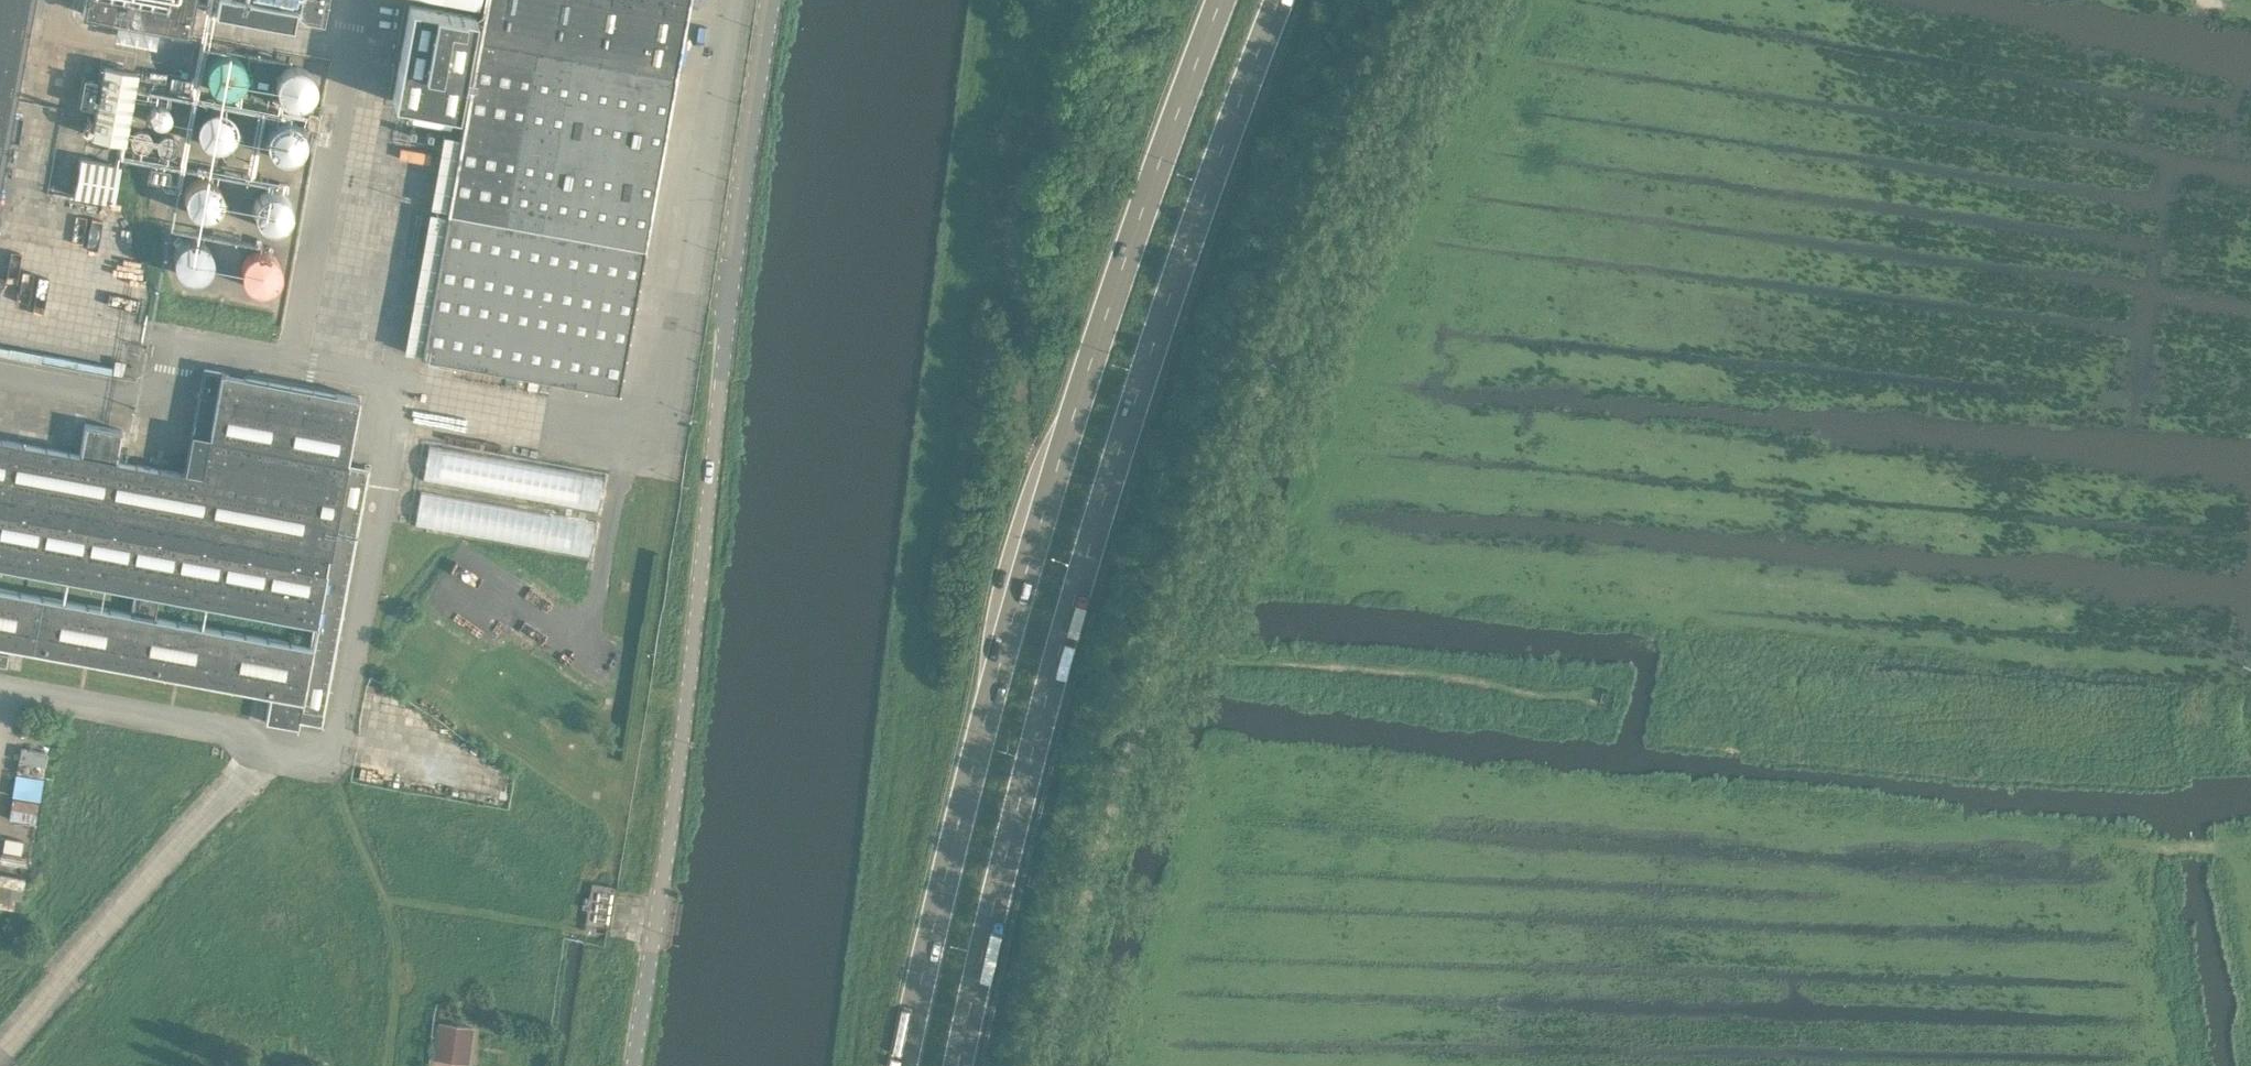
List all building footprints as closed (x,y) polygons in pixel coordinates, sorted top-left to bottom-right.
[(32,0),(0,0),(0,176),(32,0)] [(81,12),(128,21),(149,25),(187,32),(193,0),(84,0),(81,12)] [(292,26),(295,7),(256,0),(216,0),(214,12),(292,26)] [(322,28),(327,0),(301,0),(296,24),(322,28)] [(470,87),(462,85),(475,14),(410,2),(392,100),(457,111),(458,104),(466,105),(430,306),(421,356),(618,391),(618,390),(618,389),(689,0),(486,0),(470,87)] [(252,84),(271,88),(275,60),(256,57),(252,84)] [(91,135),(124,141),(137,71),(103,65),(91,135)] [(313,66),(278,67),(280,106),(314,104),(313,66)] [(268,113),(268,154),(301,154),(302,113),(268,113)] [(74,195),(113,202),(120,165),(81,158),(74,195)] [(218,178),(186,179),(187,209),(219,208),(218,178)] [(283,228),(293,195),(261,185),(251,218),(283,228)] [(181,235),(176,269),(208,273),(213,240),(181,235)] [(278,248),(242,249),(243,285),(280,284),(278,248)] [(6,665),(9,645),(226,685),(265,692),(269,693),(264,720),(297,726),(298,718),(320,723),(368,466),(346,462),(358,397),(204,368),(185,469),(184,473),(116,460),(116,456),(121,431),(121,429),(94,424),(84,422),(79,449),(79,453),(0,438),(0,565),(133,590),(129,612),(0,588),(0,664),(6,665)] [(422,479),(596,511),(602,476),(429,445),(422,479)] [(414,525),(587,556),(594,521),(420,490),(414,525)] [(1617,695),(1603,691),(1599,706),(1612,710),(1617,695)] [(9,815),(35,820),(50,750),(23,744),(18,764),(20,765),(9,815)] [(26,874),(2,871),(0,885),(0,904),(21,907),(26,874)] [(471,1044),(474,1025),(437,1020),(432,1057),(456,1061),(458,1043),(471,1044)]
